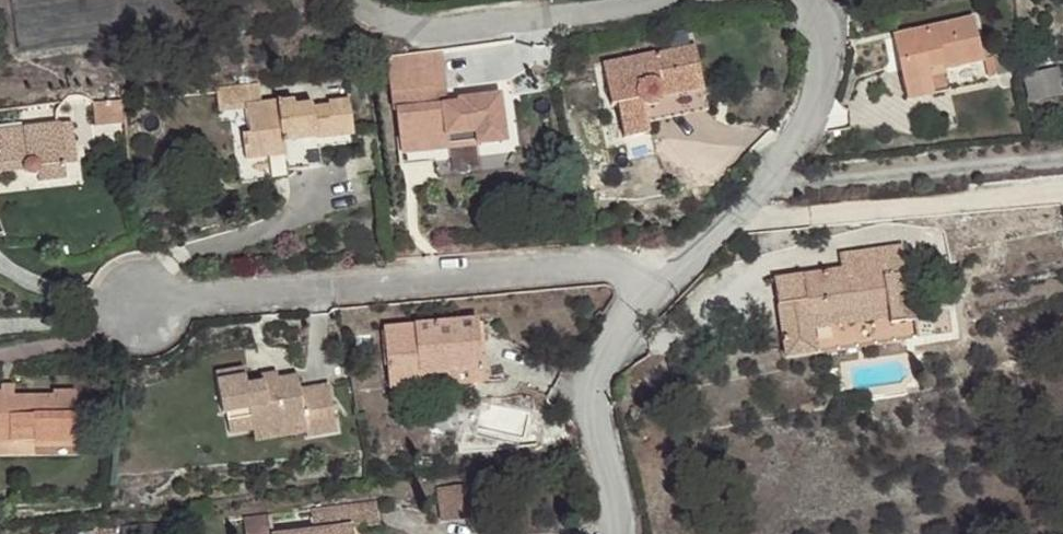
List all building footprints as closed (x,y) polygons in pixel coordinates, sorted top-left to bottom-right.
[(893,36),(902,76),(945,67),(984,58),(975,19),(893,36)] [(651,132),(648,121),(644,106),(651,107),(655,106),(659,105),(661,102),(664,99),(666,95),(704,87),(695,47),(655,55),(654,52),(602,63),(611,105),(619,104),(626,136),(651,132)] [(945,67),(902,76),(907,96),(950,88),(945,67)] [(1054,71),(1027,77),(1031,101),(1059,95),(1054,71)] [(644,106),(648,121),(708,109),(704,87),(666,95),(664,99),(661,102),(659,105),(655,106),(651,107),(644,106)] [(418,152),(447,149),(445,136),(477,132),(478,146),(505,143),(500,96),(461,100),(462,105),(446,106),(443,88),(394,94),(399,137),(416,136),(418,152)] [(292,100),(246,106),(249,133),(241,133),(245,161),(238,161),(241,185),(290,179),(288,170),(322,167),(319,138),(354,133),(348,97),(328,101),(329,105),(293,110),(292,100)] [(96,126),(124,122),(120,102),(93,105),(96,126)] [(73,122),(60,124),(66,163),(78,163),(73,122)] [(23,163),(23,171),(27,177),(39,176),(39,183),(68,179),(66,163),(60,124),(0,132),(0,165),(23,163)] [(445,136),(447,149),(478,146),(477,132),(445,136)] [(23,171),(23,163),(0,165),(0,174),(23,171)] [(844,270),(776,280),(787,355),(917,334),(903,245),(842,255),(844,270)] [(388,389),(421,386),(419,371),(480,368),(477,321),(382,328),(388,389)] [(277,382),(262,385),(247,388),(243,368),(213,374),(222,414),(226,415),(229,434),(250,429),(282,424),(285,436),(306,433),(306,438),(335,432),(325,385),(299,391),(298,386),(278,390),(277,382)] [(419,371),(421,386),(481,381),(480,368),(419,371)] [(260,375),(262,385),(277,382),(275,372),(260,375)] [(297,377),(277,382),(278,390),(298,386),(297,377)] [(12,397),(12,383),(0,384),(0,397),(12,397)] [(32,442),(74,442),(73,391),(49,391),(50,396),(12,397),(0,397),(0,442),(32,442)] [(282,424),(250,429),(253,443),(285,436),(282,424)] [(32,457),(32,442),(0,442),(0,457),(32,457)] [(478,517),(476,483),(440,486),(443,519),(478,517)] [(374,503),(311,509),(313,532),(296,533),(352,533),(352,528),(377,526),(374,503)] [(248,517),(250,533),(256,533),(270,532),(267,514),(248,517)]
